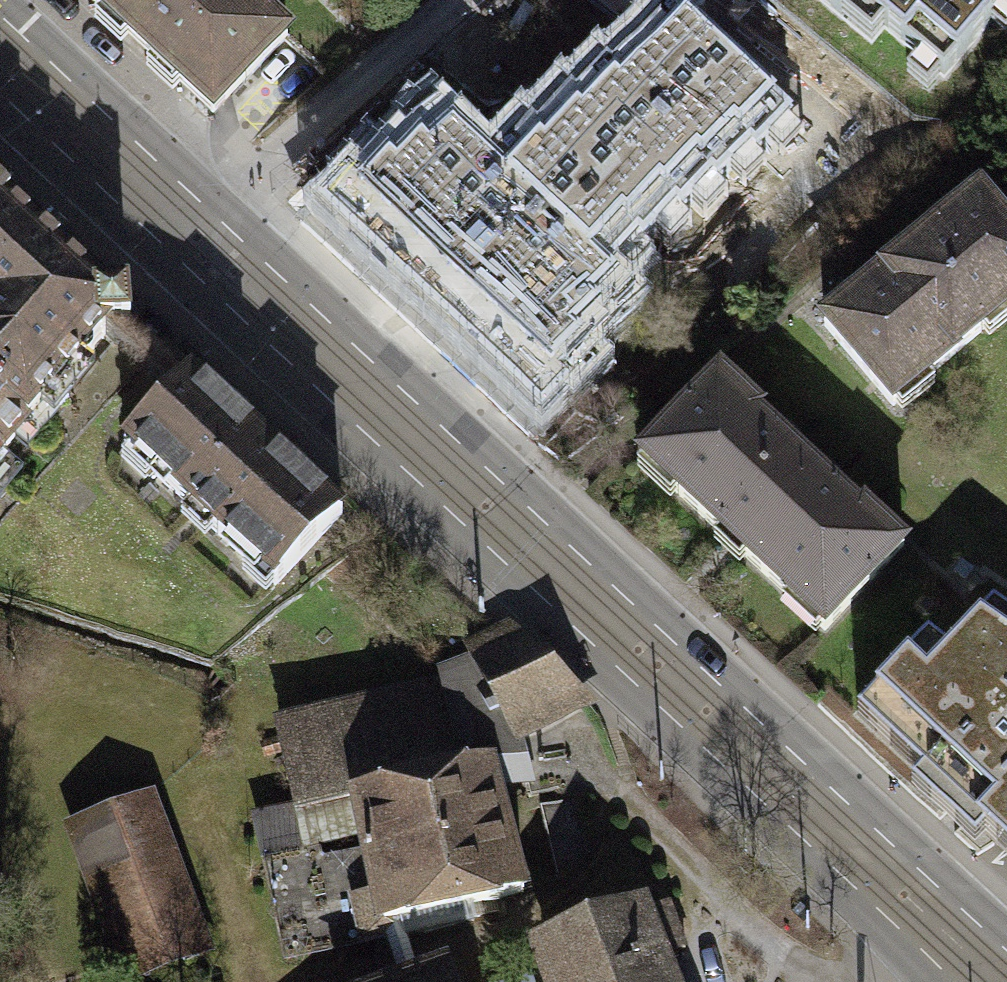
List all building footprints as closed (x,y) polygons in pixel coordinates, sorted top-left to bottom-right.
[(223,106),(233,96),(288,37),(248,0),(108,0),(223,106)] [(633,280),(656,253),(663,259),(695,225),(700,229),(731,195),(737,200),(774,160),(778,164),(809,130),(668,0),(666,0),(593,79),(582,69),(554,99),(565,109),(503,175),(600,264),(610,275),(617,267),(633,280)] [(832,14),(843,0),(815,0),(832,14)] [(901,43),(937,76),(953,57),(980,24),(1001,0),(849,0),(901,43)] [(607,296),(618,285),(610,275),(600,264),(503,175),(432,110),(352,194),(515,347),(529,332),(585,384),(619,349),(617,305),(607,296)] [(812,324),(890,420),(1006,325),(1006,221),(979,188),(812,324)] [(0,450),(111,322),(127,323),(126,308),(7,200),(0,209),(0,450)] [(341,510),(192,371),(122,445),(271,584),(341,510)] [(757,409),(720,376),(632,472),(818,639),(904,544),(864,508),(860,513),(751,414),(757,409)] [(0,450),(0,495),(22,470),(0,450)] [(926,635),(861,708),(1006,846),(1006,633),(981,615),(951,648),(926,635)] [(462,658),(473,662),(512,733),(520,732),(583,697),(512,633),(462,658)] [(440,680),(442,690),(279,729),(293,805),(296,819),(351,805),(350,798),(489,763),(482,736),(512,733),(473,662),(440,680)] [(357,907),(365,943),(473,918),(469,901),(520,889),(493,774),(529,765),(520,732),(512,733),(482,736),(489,763),(350,798),(351,805),(296,819),(304,854),(358,841),(373,904),(357,907)] [(119,981),(142,981),(216,955),(156,791),(61,826),(119,981)] [(575,795),(538,804),(549,845),(585,836),(575,795)] [(304,854),(296,819),(293,805),(249,815),(282,961),(365,943),(357,907),(373,904),(358,841),(304,854)] [(521,946),(536,981),(685,981),(674,956),(692,949),(673,902),(654,910),(648,894),(521,946)] [(404,981),(458,981),(451,965),(404,981)] [(529,972),(502,981),(533,981),(529,972)]
